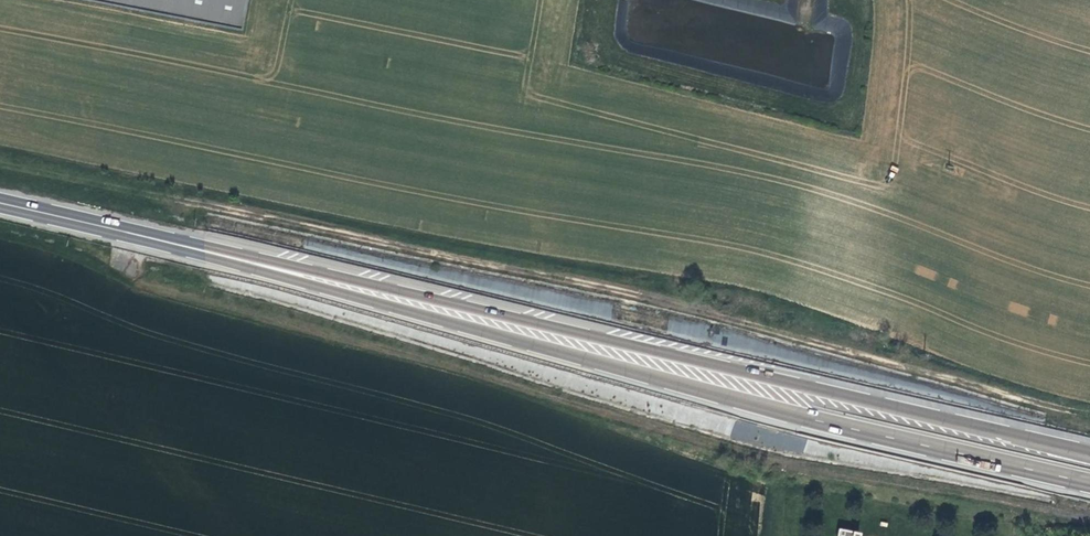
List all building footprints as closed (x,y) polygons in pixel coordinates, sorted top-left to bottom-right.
[(238,32),(245,0),(71,0),(238,32)]
